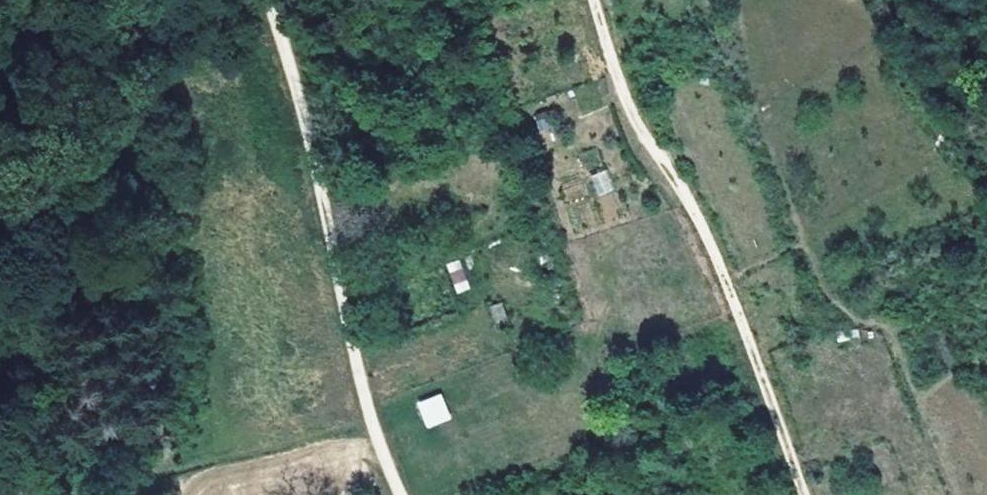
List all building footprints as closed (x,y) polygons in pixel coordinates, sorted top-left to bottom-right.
[(597,193),(611,190),(607,171),(593,174),(597,193)] [(457,293),(470,288),(459,259),(446,264),(457,293)] [(501,302),(490,306),(498,328),(509,324),(501,302)] [(442,393),(417,400),(425,428),(450,420),(442,393)]
